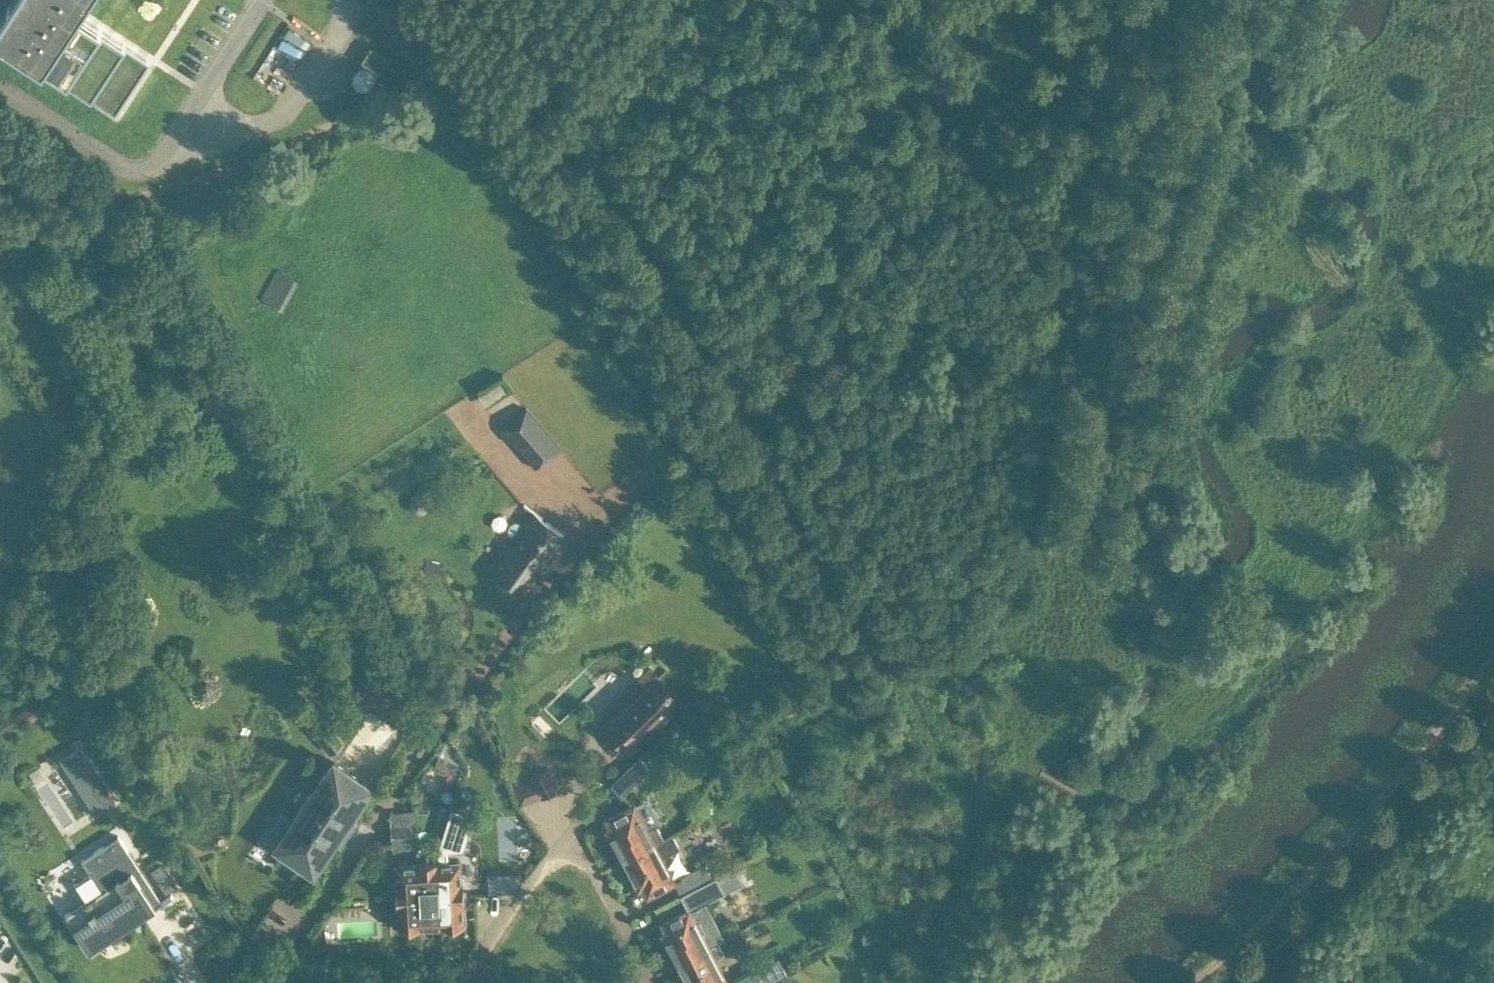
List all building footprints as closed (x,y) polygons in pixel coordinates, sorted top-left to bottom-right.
[(0,20),(0,38),(116,114),(151,61),(79,15),(88,0),(13,0),(0,20)] [(302,51),(318,16),(295,5),(279,40),(302,51)] [(283,309),(298,280),(278,269),(262,298),(283,309)] [(562,448),(527,408),(503,428),(503,429),(500,432),(509,441),(512,439),(536,467),(551,454),(553,456),(562,448)] [(413,492),(411,493),(410,495),(409,496),(408,498),(407,500),(407,502),(408,504),(408,506),(409,508),(411,509),(412,511),(414,512),(416,512),(418,512),(420,512),(422,512),(424,511),(425,510),(427,508),(428,506),(429,505),(429,503),(429,501),(429,499),(428,497),(427,495),(426,494),(424,492),(422,491),(420,491),(418,491),(416,491),(414,491),(413,492)] [(520,592),(565,534),(534,512),(525,524),(522,522),(520,521),(517,521),(515,521),(513,522),(511,524),(510,526),(509,529),(509,531),(510,534),(512,536),(510,538),(513,541),(509,547),(506,545),(502,550),(506,553),(491,572),(520,592)] [(629,749),(631,750),(681,702),(659,679),(641,696),(635,689),(620,704),(623,707),(605,724),(623,743),(625,740),(632,747),(629,749)] [(348,723),(328,701),(305,722),(331,752),(343,741),(337,734),(348,723)] [(640,756),(611,783),(619,792),(622,795),(651,768),(640,756)] [(352,815),(372,786),(334,760),(317,786),(316,786),(293,818),(294,819),(276,846),(314,872),(334,842),(335,843),(353,816),(352,815)] [(547,770),(533,776),(542,797),(556,791),(547,770)] [(664,837),(659,826),(649,831),(635,804),(608,818),(612,826),(608,829),(623,858),(654,842),(664,837)] [(466,815),(451,810),(440,848),(440,861),(443,925),(449,924),(449,926),(464,925),(464,923),(466,923),(465,912),(464,912),(461,860),(457,861),(449,861),(449,850),(460,850),(461,847),(469,824),(468,824),(470,817),(466,816),(466,815)] [(417,839),(416,823),(392,824),(393,840),(417,839)] [(442,842),(446,826),(435,823),(430,838),(442,842)] [(662,856),(680,847),(672,833),(664,837),(654,842),(623,858),(639,887),(643,885),(648,894),(675,879),(662,856)] [(148,880),(119,835),(93,852),(113,883),(66,913),(68,917),(90,950),(157,907),(142,884),(148,880)] [(443,925),(440,861),(418,863),(421,926),(428,926),(431,928),(439,927),(440,925),(443,925)] [(161,863),(150,870),(165,894),(177,887),(161,863)] [(421,926),(418,863),(396,864),(399,914),(398,915),(398,927),(400,927),(401,929),(415,928),(415,926),(421,926)] [(681,894),(713,877),(706,864),(682,876),(684,879),(675,884),(681,894)] [(505,874),(506,891),(513,890),(522,879),(522,873),(505,874)] [(689,908),(662,922),(667,931),(663,933),(679,962),(719,941),(725,938),(706,903),(726,892),(716,875),(713,877),(681,894),(689,908)] [(679,962),(689,982),(765,982),(767,982),(787,971),(779,956),(729,982),(715,957),(725,952),(719,941),(679,962)]
